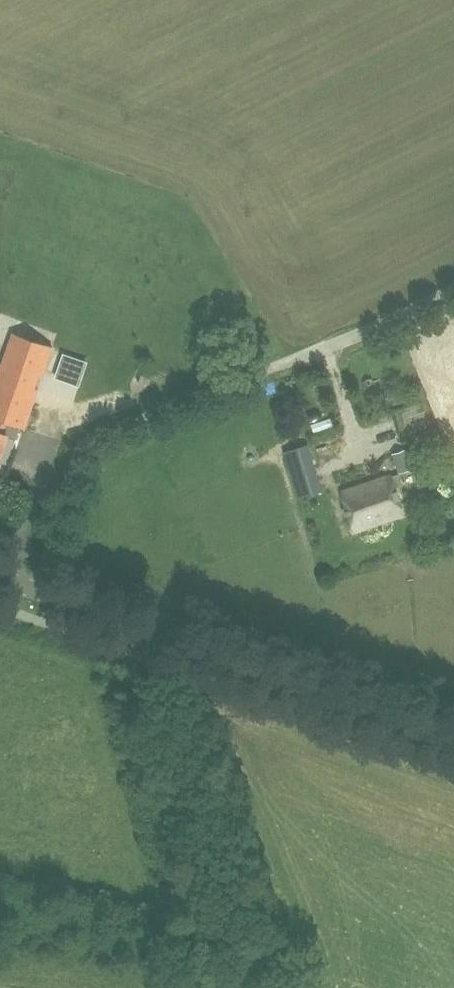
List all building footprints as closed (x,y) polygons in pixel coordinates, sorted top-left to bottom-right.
[(0,373),(0,459),(8,437),(16,440),(20,428),(25,429),(39,389),(33,387),(37,375),(43,377),(53,347),(13,334),(0,373)] [(76,380),(108,384),(111,353),(79,350),(76,380)] [(307,446),(284,453),(299,499),(322,491),(307,446)] [(406,451),(392,455),(399,474),(412,470),(406,451)] [(404,515),(390,474),(340,492),(354,533),(404,515)]
